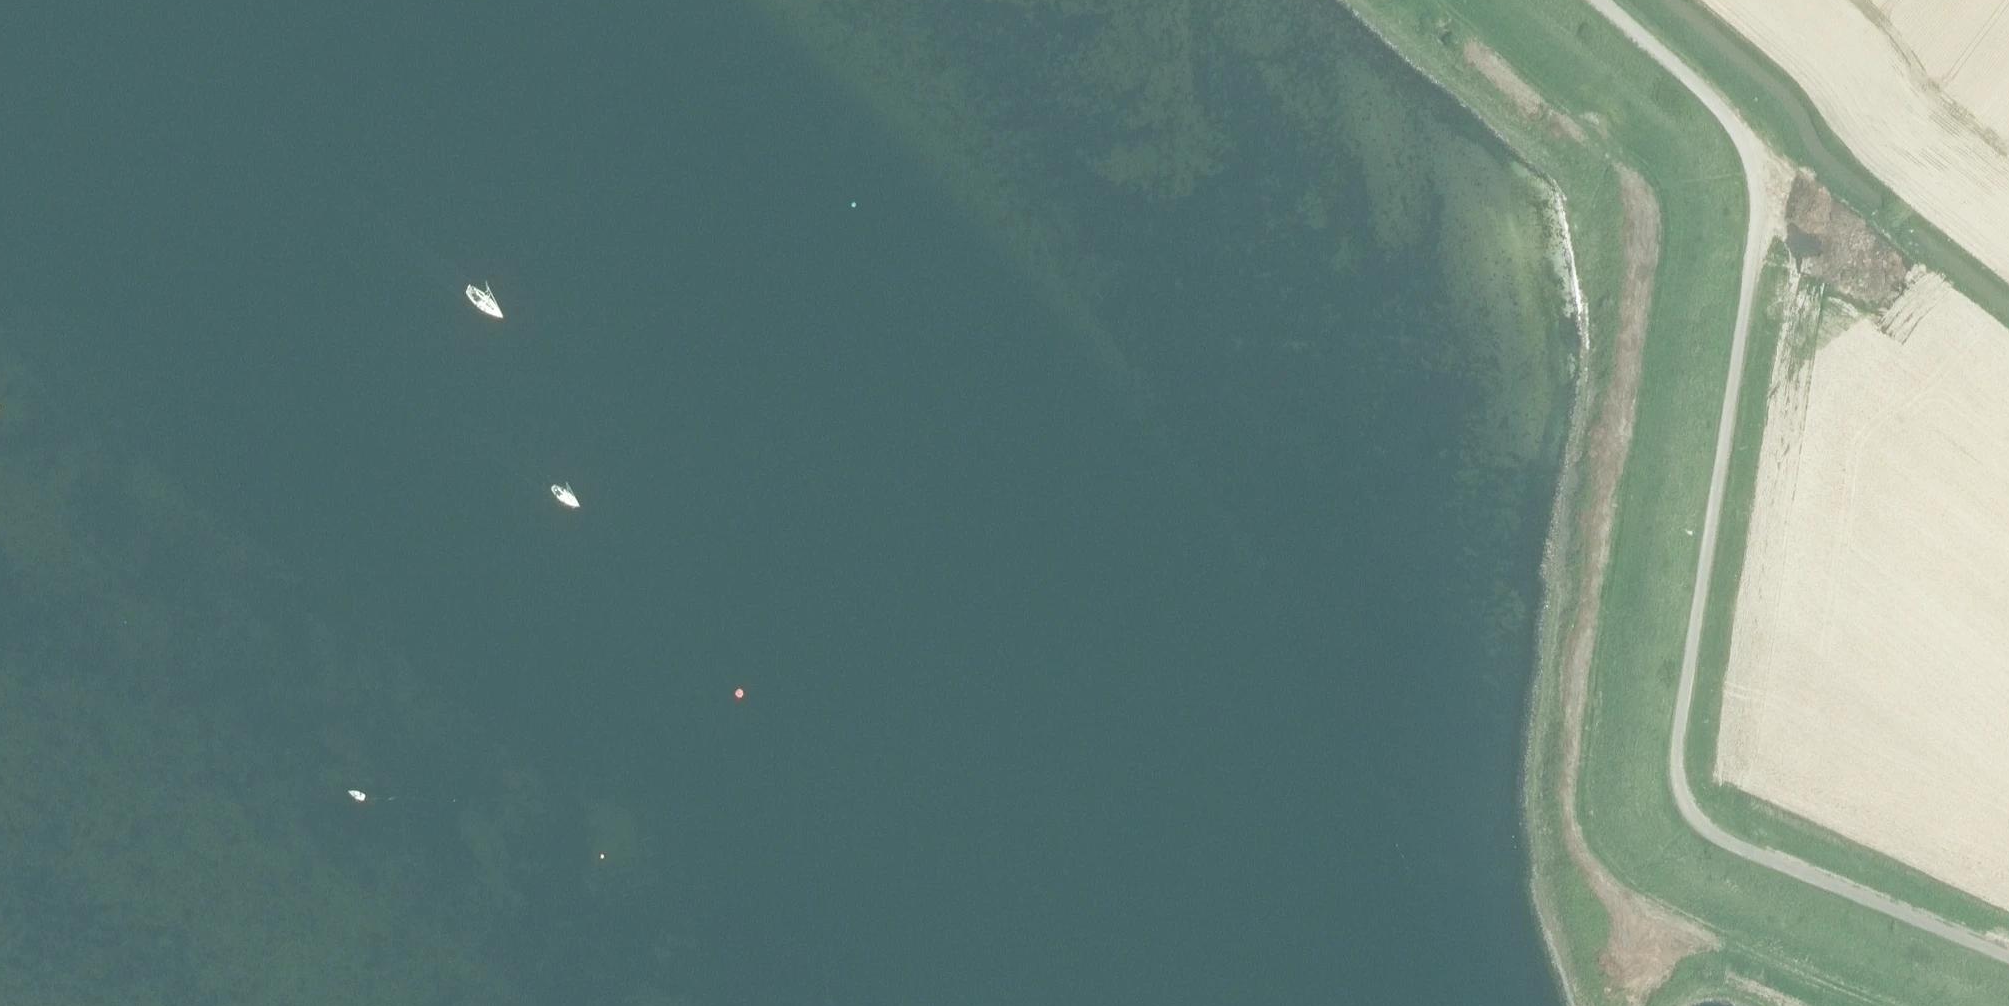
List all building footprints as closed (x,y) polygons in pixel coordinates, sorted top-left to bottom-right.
[(1845,245),(1838,255),(1865,274),(1872,264),(1845,245)]
